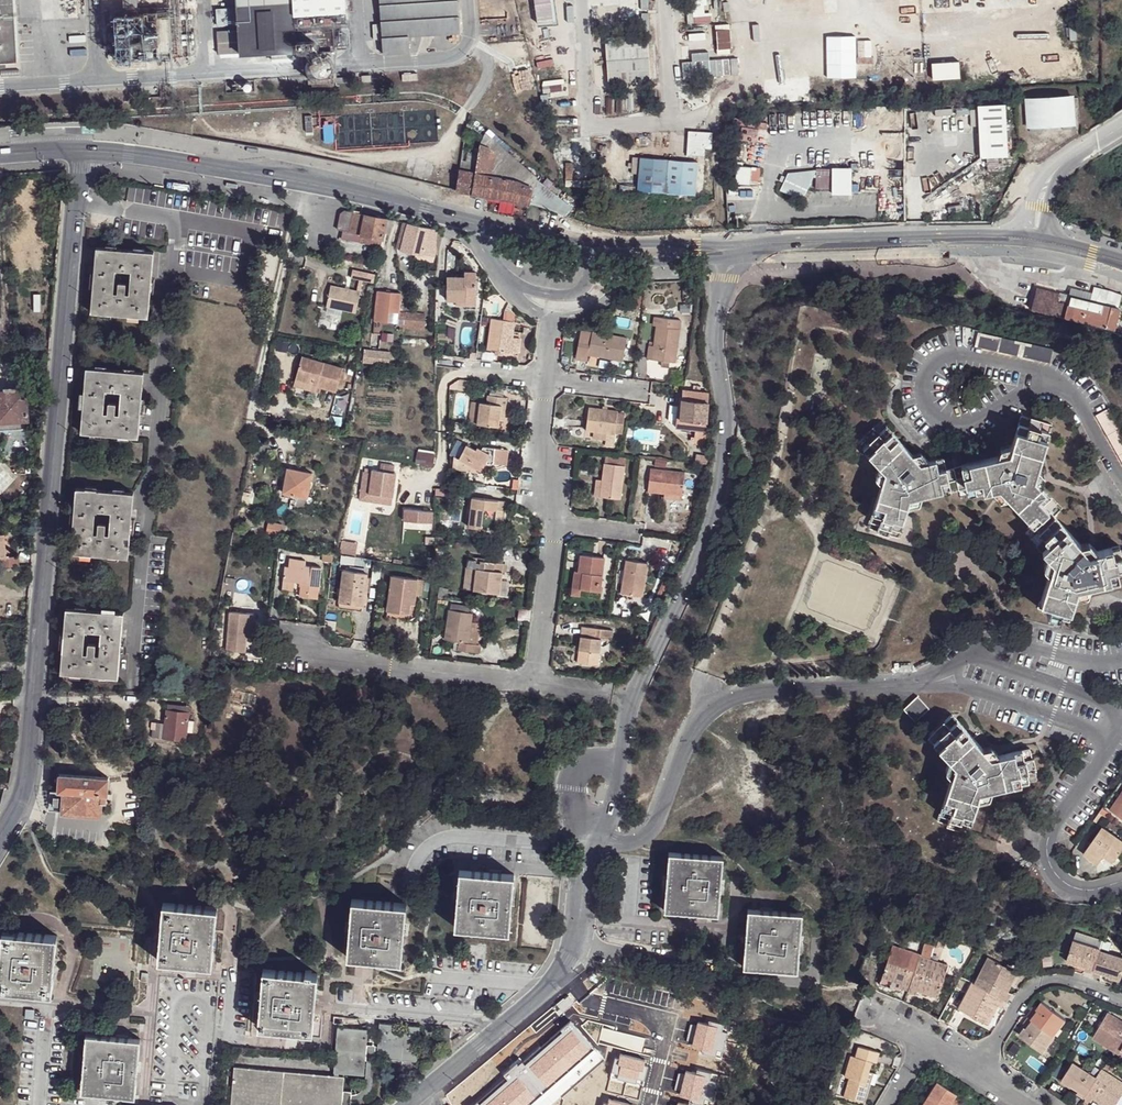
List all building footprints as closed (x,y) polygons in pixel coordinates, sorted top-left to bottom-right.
[(18,62),(14,0),(0,0),(0,63),(18,62)] [(42,20),(76,17),(75,0),(40,0),(42,20)] [(123,14),(136,13),(135,0),(123,0),(123,14)] [(333,49),(333,39),(330,0),(291,0),(291,4),(294,51),(305,50),(333,49)] [(333,39),(347,38),(345,0),(330,0),(333,39)] [(376,9),(377,29),(378,45),(404,43),(403,27),(454,24),(453,4),(453,0),(375,0),(376,9)] [(686,2),(687,22),(718,20),(717,0),(716,0),(686,2)] [(276,52),(294,51),(291,4),(236,7),(238,31),(239,55),(276,52)] [(216,28),(235,27),(233,10),(215,11),(216,28)] [(117,62),(158,59),(155,12),(136,13),(123,14),(115,14),(117,62)] [(683,79),(739,76),(738,59),(730,59),(728,24),(716,24),(717,52),(681,54),(683,79)] [(218,56),(239,55),(238,31),(216,33),(218,56)] [(40,67),(38,33),(21,34),(23,68),(40,67)] [(608,38),(610,82),(649,79),(647,36),(608,38)] [(557,49),(532,51),(533,72),(558,71),(557,49)] [(294,51),(276,52),(277,62),(306,60),(305,50),(294,51)] [(313,70),(313,80),(335,79),(334,69),(333,52),(312,53),(313,70)] [(958,62),(933,64),(934,79),(959,77),(958,62)] [(1072,98),(1027,100),(1029,131),(1040,130),(1040,125),(1063,123),(1063,129),(1074,128),(1072,98)] [(1005,127),(992,128),(993,153),(1007,153),(1005,127)] [(710,154),(710,131),(687,131),(688,155),(710,154)] [(533,190),(538,183),(482,138),(481,143),(484,144),(484,147),(489,149),(495,155),(493,166),(502,168),(500,178),(517,182),(533,190)] [(472,196),(530,206),(533,190),(517,182),(500,178),(491,177),(493,166),(495,155),(489,149),(484,147),(480,146),(476,175),(472,196)] [(640,152),(625,150),(622,189),(695,195),(698,163),(640,158),(640,152)] [(502,168),(493,166),(491,177),(500,178),(502,168)] [(737,183),(759,183),(759,166),(737,166),(737,183)] [(833,168),(833,193),(851,193),(851,168),(833,168)] [(788,173),(783,183),(805,193),(817,171),(788,173)] [(456,193),(472,196),(476,175),(460,172),(456,193)] [(530,206),(564,219),(570,209),(557,199),(538,183),(533,190),(530,206)] [(783,183),(780,191),(801,201),(805,193),(783,183)] [(365,215),(348,211),(339,217),(337,229),(343,230),(341,239),(381,246),(382,240),(384,231),(386,219),(365,215)] [(386,219),(384,231),(387,231),(390,232),(392,220),(386,219)] [(436,230),(403,222),(401,231),(397,249),(419,253),(434,256),(436,230)] [(96,246),(91,312),(148,317),(154,251),(96,246)] [(353,270),(351,278),(367,282),(369,273),(353,270)] [(465,297),(475,297),(476,271),(465,271),(465,276),(447,276),(447,300),(465,301),(465,297)] [(342,311),(356,313),(360,292),(331,286),(326,307),(342,311)] [(1033,311),(1064,319),(1115,331),(1120,310),(1118,309),(1121,296),(1116,293),(1096,289),(1093,303),(1071,297),(1071,298),(1039,290),(1033,311)] [(400,294),(377,291),(373,321),(387,323),(388,312),(398,313),(400,294)] [(465,301),(447,300),(447,306),(475,306),(475,297),(465,297),(465,301)] [(326,307),(325,313),(341,316),(342,311),(326,307)] [(425,316),(398,313),(397,324),(424,327),(425,316)] [(503,320),(491,318),(487,349),(519,354),(524,317),(503,314),(503,320)] [(654,346),(652,360),(662,361),(671,362),(677,363),(682,321),(655,317),(654,326),(656,327),(654,346)] [(593,330),(592,337),(590,347),(578,344),(576,359),(587,361),(587,360),(588,355),(608,359),(623,362),(628,337),(593,330)] [(978,331),(975,346),(1050,363),(1053,348),(978,331)] [(590,347),(592,337),(580,334),(578,344),(590,347)] [(280,341),(278,349),(289,351),(290,343),(280,341)] [(389,352),(363,349),(361,361),(387,365),(389,352)] [(588,355),(587,360),(607,364),(608,359),(588,355)] [(301,356),(294,379),(315,385),(320,386),(335,391),(342,368),(301,356)] [(86,368),(81,433),(138,438),(144,372),(86,368)] [(683,369),(676,368),(675,376),(682,377),(683,369)] [(294,379),(292,385),(314,391),(315,385),(294,379)] [(26,388),(16,389),(16,387),(5,388),(5,390),(0,390),(0,421),(28,419),(26,388)] [(693,392),(682,390),(682,396),(680,415),(680,419),(683,420),(696,421),(701,422),(707,422),(708,401),(708,394),(699,393),(693,392)] [(487,403),(480,403),(477,424),(499,427),(500,420),(501,417),(505,417),(507,398),(488,395),(487,403)] [(480,403),(471,401),(468,423),(477,424),(480,403)] [(590,407),(586,431),(594,432),(608,434),(615,435),(616,432),(623,433),(625,413),(619,413),(619,411),(608,409),(603,408),(590,407)] [(961,465),(966,486),(968,495),(990,490),(999,489),(1007,497),(1034,525),(1049,511),(1057,503),(1046,492),(1040,486),(1035,481),(1038,469),(1051,427),(1042,424),(1043,422),(1031,419),(1030,420),(1021,417),(1012,445),(1010,454),(998,457),(961,465)] [(0,421),(0,430),(29,428),(28,419),(0,421)] [(696,421),(683,420),(682,428),(695,430),(696,424),(696,421)] [(701,422),(696,421),(696,424),(695,430),(693,442),(703,448),(706,433),(707,422),(701,422)] [(966,486),(961,465),(954,467),(951,457),(929,462),(920,464),(912,455),(883,422),(875,429),(874,428),(865,437),(866,438),(859,444),(879,465),(885,472),(882,484),(868,527),(877,530),(877,531),(889,536),(890,534),(898,537),(907,508),(910,499),(922,496),(958,488),(966,486)] [(608,434),(594,432),(593,439),(607,440),(608,434)] [(251,452),(258,461),(273,451),(267,441),(251,452)] [(468,473),(485,475),(481,472),(459,460),(466,446),(462,443),(454,457),(453,469),(469,471),(468,473)] [(466,446),(459,460),(481,472),(485,464),(488,459),(493,462),(498,464),(510,461),(511,450),(483,447),(482,449),(478,448),(476,450),(467,445),(466,446)] [(1001,448),(998,457),(1010,454),(1012,445),(1001,448)] [(415,464),(435,467),(435,455),(417,452),(415,464)] [(921,453),(912,455),(920,464),(929,462),(921,453)] [(606,455),(605,463),(626,466),(627,457),(606,455)] [(954,467),(961,465),(958,455),(951,457),(954,467)] [(656,460),(655,466),(667,468),(668,461),(656,460)] [(380,471),(394,473),(395,465),(381,463),(380,471)] [(605,463),(604,463),(602,481),(600,496),(622,500),(626,466),(605,463)] [(876,476),(882,484),(885,472),(879,465),(876,476)] [(312,473),(287,468),(282,493),(283,493),(296,495),(307,498),(312,473)] [(665,494),(683,496),(686,472),(651,468),(649,492),(665,494)] [(1038,469),(1035,481),(1040,486),(1043,475),(1038,469)] [(380,471),(372,470),(370,484),(369,494),(382,496),(392,497),(396,473),(394,473),(380,471)] [(433,479),(420,477),(419,488),(432,489),(433,479)] [(518,480),(511,479),(509,489),(517,490),(518,480)] [(369,494),(370,484),(362,483),(362,489),(360,489),(360,497),(367,498),(366,503),(381,505),(382,496),(369,494)] [(958,488),(960,497),(968,495),(966,486),(958,488)] [(76,488),(70,553),(128,558),(133,493),(76,488)] [(990,490),(999,499),(1007,497),(999,489),(990,490)] [(392,497),(382,496),(381,505),(391,506),(392,497)] [(467,497),(457,496),(456,507),(465,508),(467,497)] [(910,499),(907,508),(919,505),(922,496),(910,499)] [(506,502),(472,498),(468,527),(495,530),(497,511),(504,511),(505,511),(506,502)] [(431,523),(432,511),(404,510),(404,521),(431,523)] [(497,511),(495,530),(501,531),(504,511),(497,511)] [(1046,613),(1059,617),(1059,615),(1069,618),(1075,595),(1078,587),(1089,585),(1121,578),(1118,568),(1121,567),(1121,556),(1119,546),(1097,551),(1088,553),(1079,543),(1049,511),(1034,525),(1038,530),(1031,538),(1045,553),(1053,561),(1051,569),(1040,602),(1049,604),(1046,613)] [(281,525),(267,522),(266,529),(280,532),(281,525)] [(1025,532),(1031,538),(1038,530),(1034,525),(1025,532)] [(280,532),(266,529),(265,535),(278,538),(280,532)] [(0,565),(19,564),(18,556),(6,557),(4,533),(0,533),(0,562),(0,565)] [(1079,543),(1088,553),(1097,551),(1088,541),(1079,543)] [(486,551),(485,562),(504,564),(505,552),(487,550),(487,551),(486,551)] [(332,554),(323,553),(322,562),(331,563),(332,554)] [(1043,560),(1051,569),(1053,561),(1045,553),(1043,560)] [(336,555),(332,554),(331,563),(340,564),(341,556),(336,555)] [(581,589),(601,592),(605,558),(582,555),(580,573),(584,574),(581,589)] [(340,564),(354,566),(356,559),(341,556),(340,564)] [(299,597),(318,599),(321,569),(304,566),(305,561),(289,559),(288,567),(285,567),(283,581),(294,583),(301,583),(299,597)] [(368,561),(356,559),(354,566),(366,567),(368,561)] [(469,560),(465,590),(474,591),(476,569),(483,570),(484,562),(469,560)] [(649,564),(627,560),(625,571),(623,584),(622,594),(643,597),(644,597),(649,564)] [(485,562),(484,562),(483,570),(476,569),(474,591),(501,594),(503,572),(504,564),(485,562)] [(368,574),(342,571),(338,603),(364,606),(365,595),(368,577),(368,574)] [(580,573),(575,572),(573,588),(581,589),(584,574),(580,573)] [(419,580),(393,576),(388,611),(410,615),(412,604),(415,605),(417,596),(419,580)] [(294,583),(283,581),(282,590),(293,591),(294,583)] [(1078,587),(1075,595),(1087,593),(1089,585),(1078,587)] [(67,587),(66,601),(119,605),(120,591),(67,587)] [(440,588),(438,597),(446,598),(447,598),(449,589),(440,588)] [(572,596),(599,599),(601,592),(581,589),(573,588),(572,596)] [(643,597),(622,594),(622,599),(642,602),(643,597)] [(446,598),(438,597),(437,606),(444,607),(446,598)] [(364,606),(338,603),(337,609),(363,612),(364,606)] [(387,617),(415,621),(417,605),(415,605),(412,604),(410,615),(388,611),(387,617)] [(451,604),(450,610),(469,613),(470,606),(451,604)] [(66,608),(60,673),(118,678),(123,613),(66,608)] [(529,610),(519,608),(517,619),(528,620),(529,610)] [(450,610),(449,610),(444,641),(453,642),(457,643),(456,650),(478,653),(480,645),(478,645),(469,643),(473,622),(474,614),(469,613),(450,610)] [(229,612),(226,652),(245,654),(247,638),(253,639),(254,614),(229,612)] [(482,624),(473,622),(469,643),(478,645),(482,624)] [(578,663),(600,666),(603,639),(598,639),(600,629),(582,627),(578,663)] [(613,642),(614,631),(600,629),(598,639),(603,639),(603,641),(613,642)] [(917,697),(904,710),(915,722),(929,709),(917,697)] [(189,707),(167,704),(167,710),(165,725),(157,724),(156,729),(153,729),(152,738),(164,739),(164,738),(186,740),(187,732),(193,733),(195,721),(188,720),(189,713),(189,707)] [(943,721),(949,727),(957,720),(951,714),(943,721)] [(952,777),(939,815),(949,817),(947,824),(947,825),(959,829),(959,827),(968,830),(977,801),(980,792),(992,789),(1037,779),(1035,771),(1036,770),(1034,759),(1032,759),(1029,749),(999,756),(991,758),(983,749),(957,720),(949,727),(943,721),(934,729),(935,729),(928,736),(949,759),(956,766),(952,777)] [(990,747),(983,749),(991,758),(999,756),(995,752),(990,747)] [(946,770),(952,777),(956,766),(949,759),(946,770)] [(60,774),(59,790),(64,791),(63,798),(62,813),(100,816),(102,801),(102,794),(107,794),(108,778),(60,774)] [(980,792),(977,801),(989,798),(992,789),(980,792)] [(1110,810),(1121,818),(1121,792),(1110,810)] [(1104,815),(1107,817),(1110,813),(1103,808),(1100,812),(1104,815)] [(1094,820),(1098,823),(1104,815),(1100,812),(1094,820)] [(938,821),(947,824),(949,817),(939,815),(938,821)] [(1084,853),(1098,864),(1104,856),(1106,852),(1116,859),(1121,851),(1121,840),(1103,827),(1084,853)] [(1104,856),(1113,863),(1116,859),(1106,852),(1104,856)] [(665,910),(718,914),(723,858),(669,853),(665,910)] [(459,870),(455,927),(509,931),(514,875),(459,870)] [(352,900),(347,956),(402,961),(406,904),(352,900)] [(217,908),(164,903),(159,960),(213,965),(217,908)] [(797,971),(803,914),(749,910),(744,966),(797,971)] [(3,932),(0,972),(0,989),(53,993),(57,936),(3,932)] [(1078,965),(1078,963),(1087,966),(1086,970),(1085,971),(1093,974),(1100,951),(1101,949),(1074,941),(1067,962),(1078,965)] [(920,955),(920,956),(930,960),(934,946),(924,944),(920,955)] [(892,945),(882,977),(893,981),(894,978),(903,981),(902,984),(900,988),(908,990),(920,956),(920,955),(892,945)] [(1121,975),(1121,957),(1100,951),(1093,974),(1092,975),(1100,978),(1102,973),(1110,975),(1110,976),(1120,980),(1121,975)] [(908,990),(908,992),(915,994),(916,991),(917,987),(927,990),(926,993),(937,997),(948,965),(930,960),(920,956),(908,990)] [(987,958),(974,984),(1005,1000),(1007,1001),(1011,994),(1008,992),(1005,991),(1009,982),(1012,984),(1017,973),(987,958)] [(313,1031),(318,974),(263,970),(259,1026),(313,1031)] [(972,982),(958,1009),(988,1024),(993,1014),(990,1013),(995,1004),(998,1006),(1001,1007),(1005,1000),(974,984),(972,982)] [(1038,1007),(1037,1009),(1038,1010),(1036,1012),(1032,1009),(1027,1015),(1029,1017),(1031,1019),(1054,1036),(1066,1020),(1042,1002),(1038,1007)] [(1093,1038),(1120,1054),(1121,1050),(1121,1021),(1108,1012),(1093,1038)] [(1028,1026),(1026,1028),(1025,1027),(1020,1035),(1043,1053),(1055,1037),(1054,1036),(1031,1019),(1029,1017),(1024,1023),(1028,1026)] [(405,1037),(406,1024),(397,1023),(396,1036),(405,1037)] [(366,1074),(369,1028),(339,1026),(336,1072),(366,1074)] [(442,1027),(440,1038),(451,1040),(452,1028),(442,1027)] [(87,1035),(82,1091),(136,1096),(141,1039),(87,1035)] [(851,1055),(845,1076),(849,1078),(844,1097),(864,1103),(870,1083),(865,1082),(869,1071),(872,1061),(876,1062),(879,1052),(858,1046),(856,1056),(851,1055)] [(615,1059),(612,1073),(619,1075),(617,1080),(626,1082),(632,1057),(620,1054),(619,1060),(615,1059)] [(646,1060),(632,1057),(626,1082),(636,1085),(638,1080),(645,1082),(648,1068),(645,1067),(646,1060)] [(1073,1062),(1061,1081),(1071,1087),(1072,1086),(1079,1091),(1079,1092),(1077,1095),(1083,1099),(1084,1097),(1097,1078),(1073,1062)] [(345,1097),(346,1076),(236,1068),(233,1104),(344,1104),(345,1097)] [(1084,1097),(1091,1102),(1093,1099),(1095,1096),(1103,1101),(1101,1104),(1103,1104),(1116,1104),(1121,1095),(1121,1082),(1103,1069),(1097,1078),(1084,1097)] [(921,1104),(950,1104),(957,1094),(937,1081),(921,1104)]
